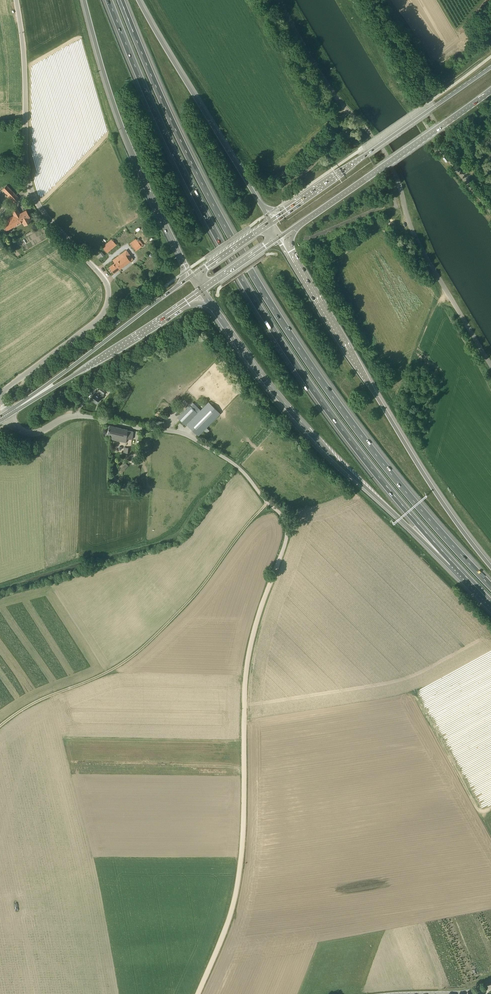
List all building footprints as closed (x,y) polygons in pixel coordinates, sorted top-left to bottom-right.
[(19,198),(7,185),(8,184),(1,177),(0,178),(0,187),(2,189),(2,190),(8,197),(7,197),(13,203),(19,198)] [(24,225),(31,221),(29,218),(30,217),(26,210),(20,214),(17,209),(12,212),(14,215),(0,223),(0,231),(1,233),(7,230),(22,222),(24,225)] [(107,253),(117,245),(112,239),(103,247),(105,250),(107,253)] [(138,241),(136,239),(130,243),(131,245),(135,251),(142,246),(138,241)] [(114,273),(130,261),(126,255),(128,253),(126,250),(124,251),(113,260),(115,262),(109,267),(114,273)] [(104,394),(104,393),(106,390),(101,387),(98,390),(99,391),(98,392),(96,391),(90,399),(96,403),(97,402),(100,398),(101,398),(102,397),(103,397),(104,395),(104,394)] [(198,436),(220,413),(208,402),(203,407),(196,401),(194,403),(193,403),(178,418),(185,425),(186,424),(198,436)] [(128,431),(128,430),(109,425),(107,434),(112,435),(111,439),(126,443),(127,438),(132,439),(133,431),(128,431)]
